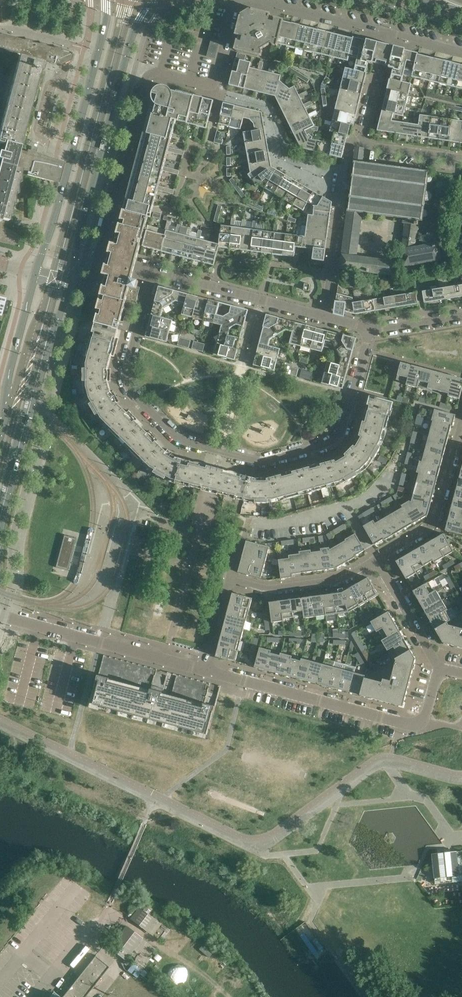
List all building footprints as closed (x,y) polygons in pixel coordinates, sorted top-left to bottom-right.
[(278,44),(283,21),(284,22),(284,20),(274,18),(274,20),(274,22),(269,20),(270,17),(271,18),(271,17),(270,17),(271,14),(249,9),(241,14),(236,35),(239,36),(238,36),(239,37),(239,36),(243,37),(242,42),(239,41),(238,41),(237,40),(235,50),(261,56),(263,51),(260,47),(262,45),(264,48),(269,45),(267,42),(270,41),(272,45),(277,46),(278,44)] [(287,46),(292,24),(284,22),(283,21),(278,44),(287,46)] [(295,48),(301,26),(292,24),(287,46),(295,48)] [(304,50),(310,28),(301,26),(295,48),(304,50)] [(313,53),(318,30),(310,28),(304,50),(313,53)] [(322,55),(327,32),(318,30),(313,53),(322,55)] [(330,57),(336,34),(327,32),(322,55),(330,57)] [(339,59),(344,37),(336,34),(330,57),(339,59)] [(18,39),(2,35),(0,35),(0,48),(7,50),(8,48),(15,49),(18,39)] [(353,39),(344,37),(339,59),(348,61),(349,56),(353,39)] [(413,72),(418,55),(419,53),(405,50),(405,49),(367,40),(366,41),(353,37),(353,39),(349,56),(357,58),(355,70),(366,73),(369,63),(373,64),(373,63),(389,67),(389,68),(393,69),(391,79),(402,82),(402,81),(405,70),(413,72)] [(57,63),(61,50),(58,50),(58,47),(54,47),(53,48),(44,46),(44,43),(39,43),(39,44),(30,42),(30,40),(25,40),(25,41),(18,39),(15,49),(14,52),(57,63)] [(215,58),(219,41),(212,40),(208,56),(215,58)] [(274,59),(277,46),(272,45),(269,58),(274,59)] [(70,59),(71,55),(72,55),(73,53),(67,51),(67,52),(61,50),(57,63),(62,64),(70,59)] [(245,61),(246,55),(237,53),(236,59),(245,61)] [(427,57),(418,55),(413,72),(412,77),(421,79),(427,57)] [(17,149),(18,146),(19,146),(39,71),(42,71),(43,65),(41,65),(41,62),(20,57),(0,130),(0,240),(8,242),(10,233),(2,231),(3,229),(2,228),(4,220),(8,221),(21,170),(27,172),(26,175),(58,183),(63,163),(36,153),(37,149),(32,147),(30,151),(27,150),(26,152),(17,149)] [(430,81),(435,59),(427,57),(421,79),(430,81)] [(251,63),(245,61),(236,59),(233,72),(247,76),(249,67),(250,68),(251,63)] [(439,83),(444,61),(435,59),(430,81),(439,83)] [(447,86),(453,63),(444,61),(439,83),(447,86)] [(456,88),(461,65),(453,63),(447,86),(456,88)] [(258,69),(250,68),(249,67),(247,76),(244,89),(254,91),(260,70),(258,69)] [(364,84),(367,73),(366,73),(355,70),(346,68),(343,79),(364,84)] [(269,72),(262,70),(260,70),(254,91),(265,94),(270,73),(269,72)] [(244,89),(247,76),(233,72),(229,85),(244,89)] [(285,85),(280,81),(281,75),(272,73),(270,73),(265,94),(275,96),(285,85)] [(409,95),(411,84),(402,81),(402,82),(391,79),(390,78),(387,89),(409,95)] [(362,94),(364,84),(343,79),(340,89),(362,94)] [(300,96),(299,95),(295,86),(290,89),(285,85),(275,96),(280,106),(300,96)] [(159,186),(163,171),(179,175),(180,171),(164,167),(168,151),(184,156),(185,151),(170,147),(177,120),(207,128),(214,101),(206,99),(206,100),(201,99),(201,97),(189,94),(188,95),(186,95),(187,93),(177,91),(176,92),(173,93),(173,92),(172,91),(171,89),(170,89),(169,88),(168,87),(166,86),(165,86),(163,86),(162,86),(160,86),(159,87),(158,87),(156,88),(155,89),(154,90),(154,91),(153,92),(153,93),(153,94),(152,95),(152,97),(152,98),(153,99),(153,101),(154,102),(154,103),(155,104),(156,105),(157,106),(156,110),(150,109),(149,113),(136,164),(132,178),(131,183),(127,197),(127,198),(127,199),(127,200),(127,201),(128,201),(128,202),(129,203),(130,204),(131,204),(132,205),(133,205),(154,205),(158,190),(173,194),(175,190),(159,186)] [(359,105),(362,94),(340,89),(338,99),(359,105)] [(406,105),(409,95),(387,89),(385,100),(406,105)] [(304,104),(301,98),(300,96),(280,106),(285,116),(305,106),(304,104)] [(356,115),(359,105),(338,99),(335,110),(356,115)] [(403,116),(406,105),(385,100),(382,110),(395,114),(403,116)] [(230,127),(235,106),(235,105),(224,103),(219,124),(230,127)] [(243,118),(245,108),(235,106),(230,127),(241,130),(244,118),(243,118)] [(309,116),(309,114),(305,108),(305,106),(285,116),(290,125),(309,116)] [(265,129),(262,112),(245,108),(243,118),(244,118),(250,119),(254,124),(255,130),(255,131),(265,129)] [(354,126),(356,115),(335,110),(333,120),(354,126)] [(396,133),(398,121),(393,120),(395,114),(382,110),(377,130),(396,133)] [(428,138),(431,116),(420,115),(419,125),(418,136),(428,138)] [(315,126),(310,117),(309,116),(290,125),(295,135),(305,130),(305,131),(311,128),(315,126)] [(439,140),(442,118),(431,116),(428,138),(439,140)] [(450,141),(453,120),(442,118),(439,140),(450,141)] [(351,137),(354,126),(333,120),(330,131),(334,132),(348,135),(348,136),(351,137)] [(453,120),(450,141),(460,143),(461,143),(461,136),(461,121),(453,120)] [(419,125),(402,122),(398,121),(396,133),(418,136),(419,125)] [(267,140),(266,133),(265,129),(255,131),(255,130),(243,132),(245,144),(267,140)] [(315,152),(318,140),(312,139),(313,137),(309,134),(308,135),(305,131),(305,130),(295,135),(301,148),(315,152)] [(345,146),(348,136),(348,135),(334,132),(332,140),(331,143),(339,145),(336,157),(342,158),(345,147),(345,146)] [(269,150),(267,140),(245,144),(247,154),(269,150)] [(336,157),(339,145),(331,143),(325,142),(318,140),(315,152),(330,155),(336,157)] [(355,161),(354,161),(348,211),(347,223),(360,224),(362,213),(403,218),(419,220),(423,221),(423,217),(424,217),(425,217),(426,217),(427,216),(428,215),(428,214),(428,213),(428,212),(428,211),(427,211),(427,210),(426,210),(424,210),(425,201),(427,201),(428,201),(430,200),(430,199),(431,199),(431,198),(432,197),(432,196),(432,195),(431,194),(431,193),(430,193),(430,192),(429,192),(428,191),(427,191),(428,182),(429,183),(430,182),(431,182),(432,181),(433,180),(433,179),(433,178),(432,177),(432,176),(431,176),(430,175),(429,175),(429,171),(361,162),(363,148),(356,147),(355,161)] [(271,161),(269,150),(247,154),(249,165),(271,161)] [(252,180),(272,166),(271,161),(249,165),(251,173),(248,174),(252,180)] [(266,188),(277,169),(272,166),(252,180),(256,186),(259,184),(266,188)] [(275,194),(286,175),(277,169),(266,188),(275,194)] [(284,199),(295,180),(286,175),(275,194),(284,199)] [(238,185),(233,178),(230,180),(234,187),(238,185)] [(294,205),(305,186),(295,180),(284,199),(294,205)] [(308,202),(314,191),(305,186),(294,205),(303,210),(303,211),(308,202)] [(247,198),(242,191),(239,193),(244,200),(247,198)] [(331,213),(332,202),(323,197),(314,191),(314,192),(314,191),(308,202),(315,206),(313,215),(313,216),(330,218),(331,213)] [(146,225),(148,217),(151,217),(154,205),(133,205),(132,205),(131,204),(130,204),(129,203),(128,202),(128,201),(127,201),(127,200),(127,199),(127,198),(127,197),(126,198),(126,199),(125,199),(124,200),(123,201),(122,202),(122,203),(121,203),(120,209),(124,210),(117,235),(141,242),(141,244),(140,244),(140,245),(139,246),(140,246),(141,245),(143,246),(148,226),(146,225)] [(329,229),(330,218),(313,216),(313,215),(308,214),(307,226),(328,229),(329,229)] [(243,228),(241,228),(234,227),(236,218),(232,218),(231,226),(233,227),(230,248),(240,250),(243,228)] [(414,248),(417,225),(418,225),(419,220),(403,218),(403,223),(406,223),(402,250),(414,248)] [(254,230),(252,229),(245,228),(246,220),(243,219),(241,228),(243,228),(240,250),(251,251),(254,230)] [(177,233),(176,232),(169,231),(171,222),(168,221),(165,230),(167,230),(161,251),(172,254),(177,233)] [(262,253),(265,231),(263,231),(256,230),(257,221),(253,221),(252,229),(254,230),(251,251),(262,253)] [(273,254),(275,232),(274,232),(267,231),(268,223),(264,222),(263,231),(265,231),(262,253),(273,254)] [(358,244),(360,229),(360,224),(347,223),(342,255),(347,256),(351,257),(351,256),(356,257),(358,244)] [(188,236),(186,235),(179,233),(181,225),(178,224),(176,232),(177,233),(172,254),(182,257),(188,236)] [(283,255),(286,234),(277,233),(278,224),(275,224),(274,232),(275,232),(273,254),(283,255)] [(152,249),(158,228),(148,225),(148,226),(143,246),(152,249)] [(230,248),(233,227),(231,226),(221,225),(219,244),(219,247),(230,248)] [(327,240),(329,229),(328,229),(307,226),(305,236),(306,236),(306,237),(327,240)] [(193,260),(198,239),(196,238),(190,236),(192,228),(188,227),(186,235),(188,236),(182,257),(193,260)] [(161,251),(167,230),(165,230),(158,228),(152,249),(161,251)] [(203,262),(209,241),(200,239),(202,231),(199,230),(196,238),(198,239),(193,260),(203,262)] [(305,248),(306,237),(306,236),(305,236),(286,234),(283,255),(294,257),(296,247),(305,248)] [(441,259),(438,244),(436,234),(422,236),(424,246),(414,248),(402,250),(403,256),(404,263),(404,266),(441,259)] [(132,279),(135,267),(140,246),(139,246),(140,245),(140,244),(141,244),(141,242),(117,235),(115,244),(111,243),(107,259),(103,274),(106,275),(105,279),(106,280),(126,285),(124,292),(127,293),(127,295),(128,293),(133,294),(133,295),(135,295),(134,294),(135,288),(137,289),(139,281),(132,279)] [(324,261),(327,240),(306,237),(305,248),(314,249),(312,259),(324,261)] [(214,265),(219,247),(219,244),(209,241),(203,262),(214,265)] [(395,275),(396,262),(359,257),(356,257),(351,256),(351,257),(347,256),(342,255),(341,268),(395,275)] [(448,287),(446,277),(442,278),(446,299),(461,296),(461,285),(448,287)] [(446,299),(442,278),(439,279),(440,288),(422,291),(424,303),(446,299)] [(122,300),(124,292),(126,285),(106,280),(105,279),(101,294),(122,300)] [(170,305),(159,286),(158,287),(159,287),(159,288),(155,287),(153,294),(157,295),(151,315),(161,318),(161,317),(164,308),(170,305)] [(186,304),(188,294),(159,286),(170,305),(176,301),(185,303),(186,304)] [(397,307),(393,286),(390,287),(391,296),(374,299),(376,311),(397,307)] [(418,304),(416,292),(399,295),(397,286),(393,286),(397,307),(418,304)] [(355,314),(352,297),(337,293),(334,314),(344,316),(345,311),(355,314)] [(118,315),(122,300),(101,294),(97,309),(99,309),(118,315)] [(193,318),(199,297),(188,294),(186,304),(185,303),(182,315),(193,318)] [(376,311),(374,299),(361,301),(361,296),(353,298),(352,297),(355,314),(376,311)] [(203,321),(209,299),(199,297),(193,318),(203,321)] [(217,314),(220,302),(209,299),(203,321),(214,323),(216,314),(217,314)] [(222,325),(248,310),(230,305),(221,303),(220,302),(217,314),(216,314),(214,323),(222,325)] [(117,321),(118,315),(99,309),(95,323),(118,329),(114,328),(116,322),(115,322),(116,320),(117,321)] [(244,328),(248,310),(222,325),(220,333),(229,336),(229,335),(241,338),(241,337),(244,328)] [(278,335),(267,314),(263,327),(264,327),(259,344),(269,346),(271,339),(278,335)] [(293,332),(296,322),(279,318),(267,314),(278,335),(286,330),(293,332)] [(170,331),(173,321),(173,320),(161,317),(161,318),(151,315),(149,326),(170,331)] [(301,346),(306,325),(296,322),(293,332),(290,343),(301,346)] [(114,356),(119,338),(116,337),(118,329),(95,323),(86,357),(109,363),(111,356),(114,356)] [(200,335),(202,327),(194,325),(192,333),(200,335)] [(311,349),(317,328),(306,325),(301,346),(311,349)] [(167,342),(170,331),(149,326),(146,337),(167,342)] [(325,340),(327,331),(317,328),(311,349),(322,352),(325,340)] [(336,350),(356,338),(344,335),(327,331),(325,340),(332,342),(336,350)] [(238,349),(241,338),(229,335),(229,336),(220,333),(217,344),(238,349)] [(349,367),(353,351),(356,338),(336,350),(341,358),(339,364),(339,365),(349,367)] [(235,360),(238,349),(217,344),(214,355),(222,357),(222,358),(227,359),(227,358),(235,360)] [(278,360),(280,349),(281,349),(269,346),(259,344),(256,354),(278,360)] [(275,371),(278,360),(256,354),(254,365),(261,367),(261,368),(266,370),(267,369),(275,371)] [(108,380),(108,375),(111,375),(111,369),(108,369),(109,363),(86,357),(84,363),(84,368),(84,382),(84,387),(86,393),(110,387),(108,380)] [(346,378),(349,367),(339,365),(339,364),(328,361),(325,372),(346,378)] [(407,383),(412,365),(401,363),(398,374),(395,374),(394,379),(407,383)] [(418,388),(418,386),(422,368),(412,365),(407,383),(406,385),(418,388)] [(428,388),(433,371),(422,368),(418,386),(428,388)] [(439,394),(439,391),(443,374),(433,371),(428,388),(427,391),(439,394)] [(343,389),(346,378),(325,372),(322,383),(343,389)] [(449,394),(454,377),(443,374),(439,391),(449,394)] [(461,390),(461,379),(454,377),(449,394),(448,396),(459,399),(461,390)] [(121,407),(117,403),(117,402),(114,398),(116,396),(113,391),(111,392),(110,387),(86,393),(88,399),(90,404),(96,415),(97,415),(100,420),(104,424),(121,407)] [(385,436),(394,402),(370,396),(368,404),(365,403),(360,421),(363,422),(361,430),(385,436)] [(120,440),(138,423),(132,417),(134,415),(129,410),(127,412),(121,407),(104,424),(120,440)] [(433,420),(452,425),(451,426),(453,426),(456,414),(435,409),(432,420),(433,421),(433,420)] [(433,421),(430,431),(449,436),(451,426),(452,425),(433,420),(433,421)] [(162,448),(152,438),(154,436),(150,431),(148,433),(138,423),(120,440),(145,465),(162,448)] [(374,459),(381,447),(380,447),(383,442),(385,436),(361,430),(360,435),(357,434),(354,440),(356,441),(354,445),(349,450),(367,467),(371,463),(374,458),(374,459)] [(430,431),(427,441),(446,446),(449,436),(430,431)] [(427,441),(425,451),(443,456),(446,446),(427,441)] [(176,483),(182,459),(176,457),(172,455),(173,452),(167,449),(166,451),(162,448),(145,465),(149,469),(154,472),(154,473),(165,479),(166,478),(170,481),(176,483)] [(362,472),(367,467),(349,450),(345,454),(344,452),(339,455),(340,457),(335,460),(329,462),(336,485),(342,484),(346,481),(347,482),(358,475),(358,474),(362,472)] [(422,461),(422,462),(441,467),(443,456),(425,451),(422,461)] [(381,454),(377,461),(385,465),(389,458),(381,454)] [(244,501),(250,477),(182,459),(176,483),(244,501)] [(336,485),(329,462),(321,464),(321,461),(308,465),(309,467),(295,471),(302,494),(336,485)] [(420,461),(417,472),(438,477),(441,467),(422,462),(422,461),(420,461)] [(302,494),(295,471),(293,472),(292,469),(286,471),(287,473),(273,477),(280,500),(302,494)] [(417,472),(414,482),(435,488),(438,477),(417,472)] [(280,500),(273,477),(268,478),(268,476),(262,476),(262,479),(256,479),(250,477),(244,501),(250,502),(255,502),(255,503),(269,503),(269,502),(274,502),(280,500)] [(411,493),(413,494),(414,493),(432,498),(433,494),(435,493),(435,490),(435,489),(435,488),(414,482),(411,493)] [(457,488),(454,498),(461,500),(461,489),(457,488)] [(411,502),(428,515),(432,498),(414,493),(413,494),(411,502)] [(454,498),(451,509),(461,512),(461,500),(454,498)] [(403,507),(413,524),(428,515),(411,502),(410,500),(401,505),(403,507)] [(403,507),(394,512),(403,529),(413,524),(403,507)] [(451,509),(448,519),(461,523),(461,512),(451,509)] [(394,512),(384,518),(394,535),(403,529),(394,512)] [(375,523),(384,539),(384,540),(394,535),(384,518),(375,523)] [(163,528),(163,525),(140,519),(135,537),(148,540),(159,543),(163,528)] [(461,534),(461,523),(448,519),(445,530),(461,534)] [(375,523),(373,520),(363,526),(374,545),(384,539),(375,523)] [(346,540),(356,555),(365,550),(356,533),(345,539),(346,540)] [(434,539),(444,557),(454,551),(444,533),(434,539)] [(70,567),(77,537),(66,535),(59,565),(70,567)] [(425,545),(434,560),(433,560),(435,563),(444,557),(434,539),(425,545)] [(337,545),(347,562),(356,556),(356,555),(346,540),(337,545)] [(242,556),(265,563),(270,547),(246,541),(242,556)] [(330,549),(336,568),(347,562),(337,545),(330,549)] [(415,550),(424,566),(433,560),(434,560),(425,545),(415,550)] [(321,551),(324,570),(336,568),(330,549),(329,547),(320,548),(321,551)] [(300,554),(302,573),(313,571),(311,552),(311,550),(299,551),(299,554),(300,554)] [(406,555),(415,571),(424,566),(415,550),(406,555)] [(311,552),(313,571),(324,570),(321,551),(311,552)] [(290,558),(292,574),(302,573),(300,554),(299,554),(289,555),(289,558),(290,558)] [(415,571),(406,555),(396,561),(407,579),(417,573),(415,571)] [(238,572),(261,578),(265,563),(242,556),(238,572)] [(281,579),(292,577),(292,574),(290,558),(289,558),(278,560),(281,579)] [(359,583),(369,601),(379,595),(369,577),(359,583)] [(419,601),(435,592),(434,591),(429,582),(413,591),(419,601)] [(349,588),(360,606),(369,601),(359,583),(349,588)] [(342,592),(349,612),(360,606),(349,588),(342,592)] [(419,601),(424,610),(442,600),(436,590),(434,591),(435,592),(419,601)] [(334,593),(337,614),(349,612),(342,592),(334,593)] [(230,604),(250,609),(252,598),(233,593),(230,604)] [(324,595),(326,615),(337,614),(334,593),(324,595)] [(313,596),(316,617),(326,615),(324,595),(313,596)] [(302,598),(305,616),(304,616),(305,618),(316,617),(313,596),(302,598)] [(291,599),(294,617),(304,616),(305,616),(302,598),(291,599)] [(281,601),(283,619),(283,618),(294,617),(291,599),(281,601)] [(442,600),(424,610),(430,620),(445,610),(446,611),(448,610),(442,600)] [(270,602),(272,622),(284,621),(283,618),(283,619),(281,601),(270,602)] [(227,614),(247,620),(250,609),(230,604),(227,614)] [(436,629),(451,620),(446,611),(445,610),(430,620),(435,629),(436,629)] [(371,621),(377,632),(379,630),(394,621),(388,611),(371,621)] [(224,625),(244,630),(247,620),(227,614),(224,625)] [(436,629),(444,643),(445,643),(445,644),(450,645),(450,644),(461,648),(461,614),(451,620),(436,629)] [(384,639),(400,630),(394,621),(379,630),(384,639)] [(221,635),(241,641),(244,630),(224,625),(221,635)] [(382,640),(388,650),(390,649),(389,649),(405,640),(400,630),(384,639),(382,640)] [(219,646),(238,651),(241,641),(221,635),(219,646)] [(390,649),(395,658),(411,649),(405,640),(389,649),(390,649)] [(216,657),(236,662),(238,651),(219,646),(218,647),(217,648),(216,650),(217,652),(216,657)] [(260,647),(254,667),(259,668),(259,669),(264,671),(264,670),(265,670),(271,650),(260,647)] [(373,694),(372,697),(372,698),(399,705),(399,704),(400,700),(403,701),(404,702),(413,669),(412,668),(412,669),(409,668),(411,663),(413,663),(413,664),(414,664),(416,658),(411,649),(395,658),(396,660),(390,681),(384,679),(383,682),(364,677),(360,695),(367,697),(367,696),(368,693),(373,694)] [(271,650),(265,670),(276,673),(281,653),(271,650)] [(281,653),(276,673),(286,675),(291,658),(292,656),(281,653)] [(104,655),(90,708),(208,739),(216,706),(206,703),(211,683),(168,672),(165,685),(155,682),(158,669),(104,655)] [(291,658),(286,675),(297,678),(301,661),(291,658)] [(301,661),(297,678),(307,681),(312,661),(301,658),(301,661)] [(364,677),(383,682),(384,679),(390,681),(396,660),(395,658),(373,671),(367,669),(365,675),(364,677)] [(312,661),(307,681),(318,684),(323,664),(312,661)] [(323,664),(318,684),(322,685),(321,686),(327,687),(327,686),(328,686),(333,667),(323,664)] [(333,667),(328,686),(338,689),(343,672),(344,672),(344,670),(333,667)] [(343,672),(338,689),(349,692),(353,674),(344,672),(343,672)] [(353,674),(349,692),(360,695),(364,677),(365,675),(354,672),(353,674)] [(461,850),(455,851),(451,852),(445,852),(441,853),(432,854),(435,884),(461,881),(461,855),(461,850)] [(131,919),(147,931),(155,920),(139,908),(131,919)] [(109,947),(125,959),(141,938),(126,926),(109,947)] [(128,968),(137,976),(158,949),(148,942),(128,968)] [(110,966),(109,966),(96,956),(96,955),(62,996),(85,996),(110,966)] [(169,966),(169,985),(189,986),(190,967),(169,966)]
